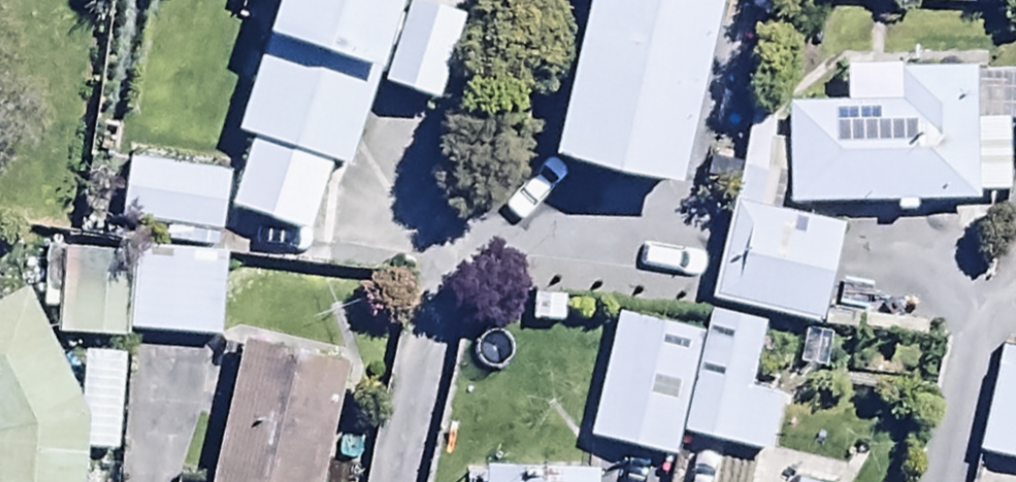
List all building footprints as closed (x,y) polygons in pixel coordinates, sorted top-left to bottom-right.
[(405,0),(281,0),(234,144),(346,180),(405,0)] [(550,176),(677,205),(724,0),(591,0),(550,176)] [(785,116),(786,213),(977,211),(977,204),(1006,203),(1006,131),(976,132),(976,79),(845,80),(846,115),(785,116)] [(339,197),(238,185),(229,269),(330,280),(339,197)] [(733,208),(709,307),(814,333),(838,234),(733,208)] [(134,257),(132,281),(62,276),(57,344),(128,349),(128,340),(221,346),(227,263),(134,257)] [(86,462),(115,464),(121,365),(81,362),(78,407),(25,302),(0,315),(0,481),(85,481),(86,462)] [(797,336),(708,315),(699,356),(679,441),(768,462),(797,336)] [(679,441),(699,356),(613,336),(586,452),(672,472),(679,441)] [(999,353),(976,462),(1015,471),(1015,357),(999,353)] [(241,354),(213,481),(324,481),(347,377),(241,354)]
